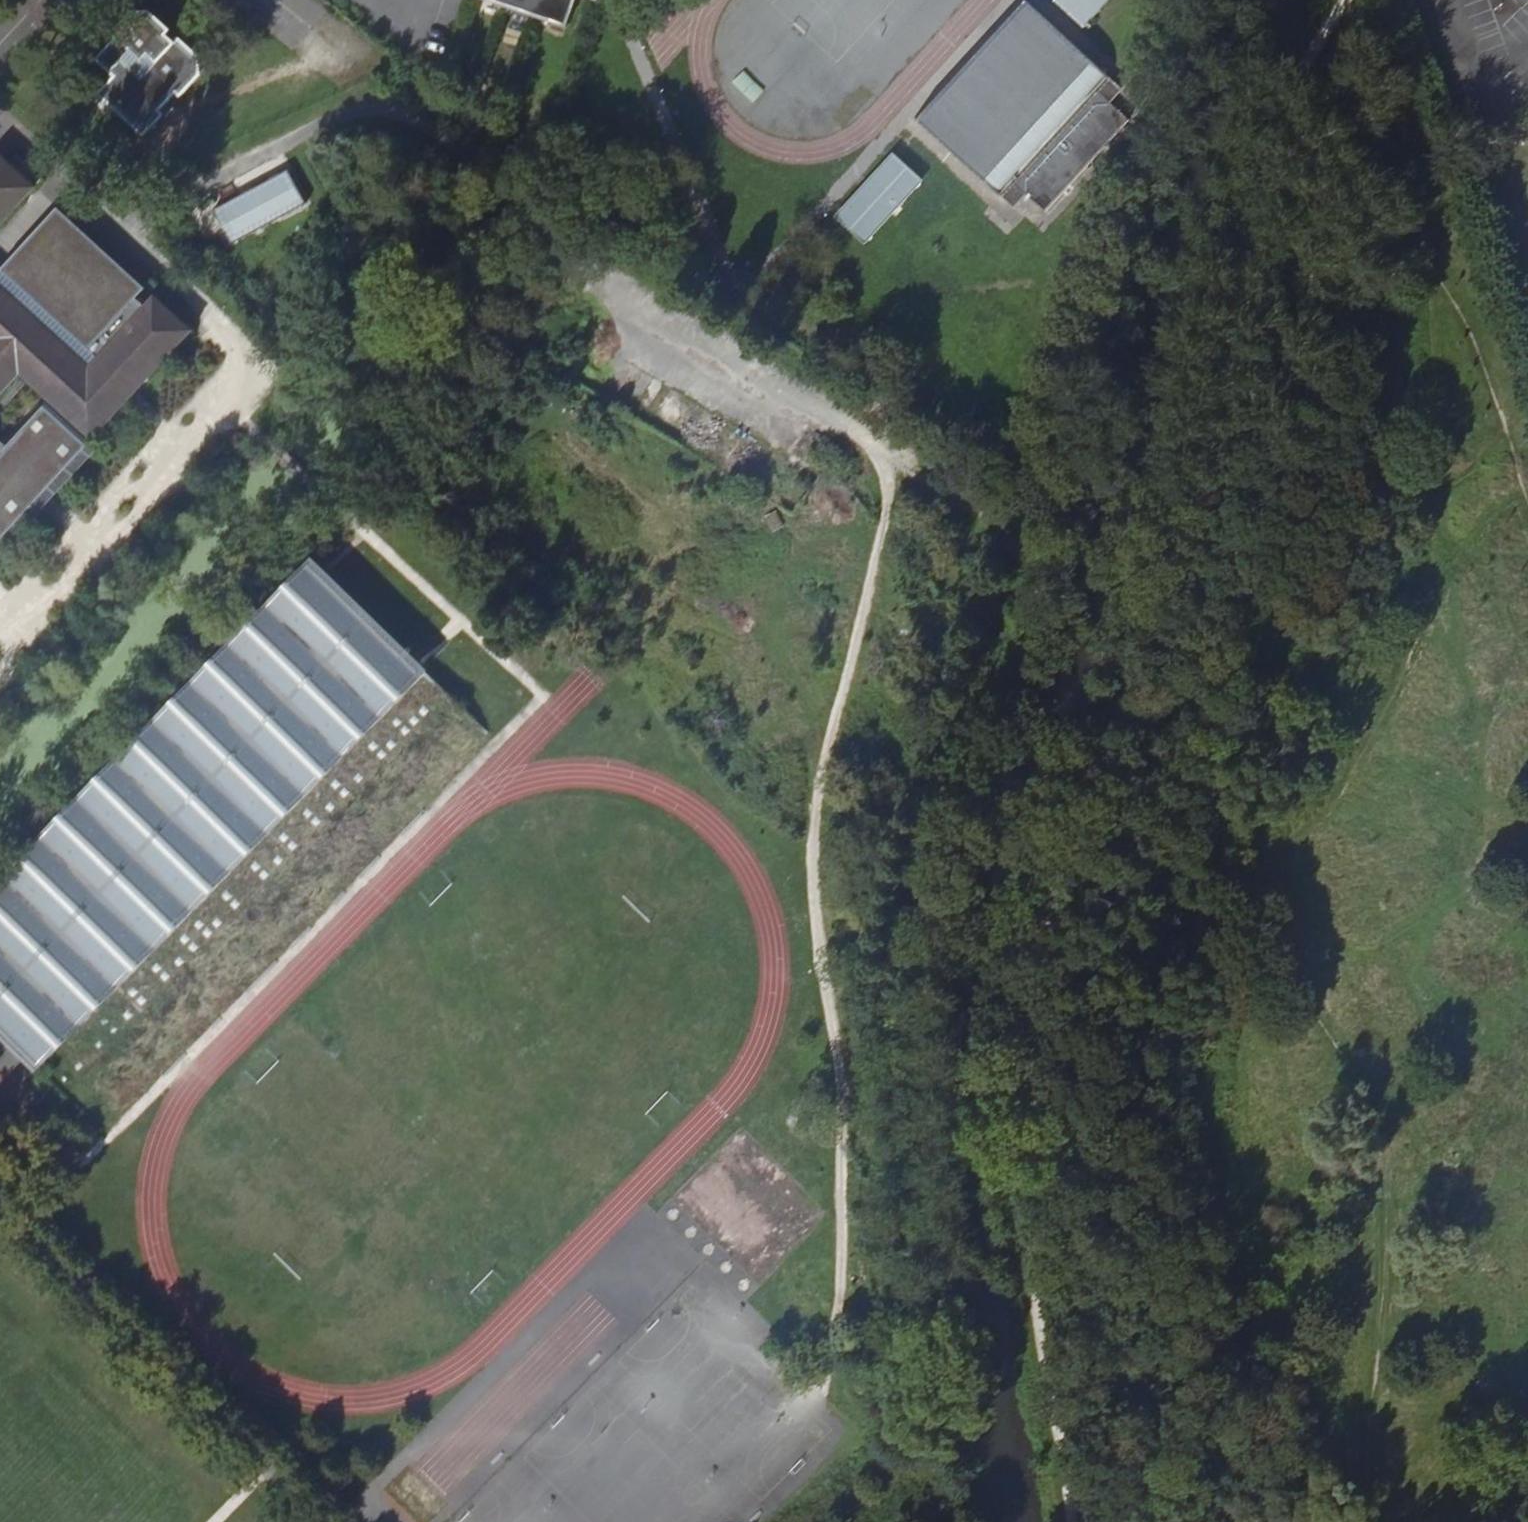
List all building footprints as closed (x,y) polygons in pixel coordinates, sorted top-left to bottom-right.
[(565,29),(574,0),(481,0),(565,29)] [(1085,26),(1110,0),(1058,0),(1085,26)] [(1107,78),(1025,4),(916,124),(997,197),(1000,194),(1014,207),(1023,197),(1043,215),(1062,194),(1058,190),(1063,184),(1067,188),(1103,148),(1099,145),(1105,139),(1108,142),(1124,125),(1105,107),(1117,94),(1104,82),(1107,78)] [(121,40),(103,60),(120,76),(101,96),(116,111),(121,105),(145,128),(200,67),(154,24),(132,24),(119,38),(121,40)] [(866,242),(926,179),(896,151),(836,213),(866,242)] [(37,187),(0,154),(0,228),(37,187)] [(287,169),(213,208),(232,242),(306,203),(287,169)] [(55,210),(0,276),(0,282),(92,365),(144,308),(144,288),(55,210)] [(20,374),(92,440),(109,422),(139,450),(166,420),(137,392),(148,379),(161,392),(188,362),(175,349),(193,330),(155,295),(144,308),(92,365),(0,282),(0,395),(20,374)] [(83,446),(44,410),(8,451),(0,443),(0,538),(83,446)] [(430,669),(421,660),(327,569),(320,563),(0,890),(0,1046),(32,1077),(430,669)]
